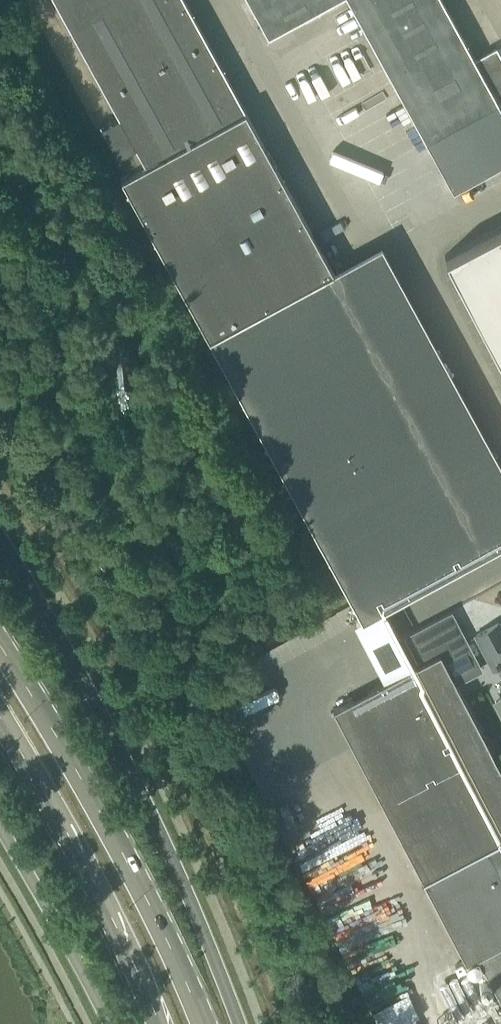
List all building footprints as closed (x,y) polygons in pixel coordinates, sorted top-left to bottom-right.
[(362,620),(500,544),(500,463),(381,244),(333,270),(184,0),(55,0),(119,116),(101,125),(118,156),(129,150),(139,167),(120,178),(208,337),(362,620)] [(268,35),(332,0),(249,0),(268,35)] [(426,140),(500,99),(500,55),(497,47),(475,59),(442,0),(350,0),(426,140)] [(84,346),(86,362),(124,359),(122,342),(84,346)] [(499,623),(476,634),(487,655),(492,652),(500,670),(500,627),(499,623)] [(465,639),(440,652),(457,683),(482,670),(475,658),(465,639)] [(500,766),(457,683),(440,652),(333,708),(466,961),(476,955),(499,999),(500,1002),(500,765),(500,766)]
